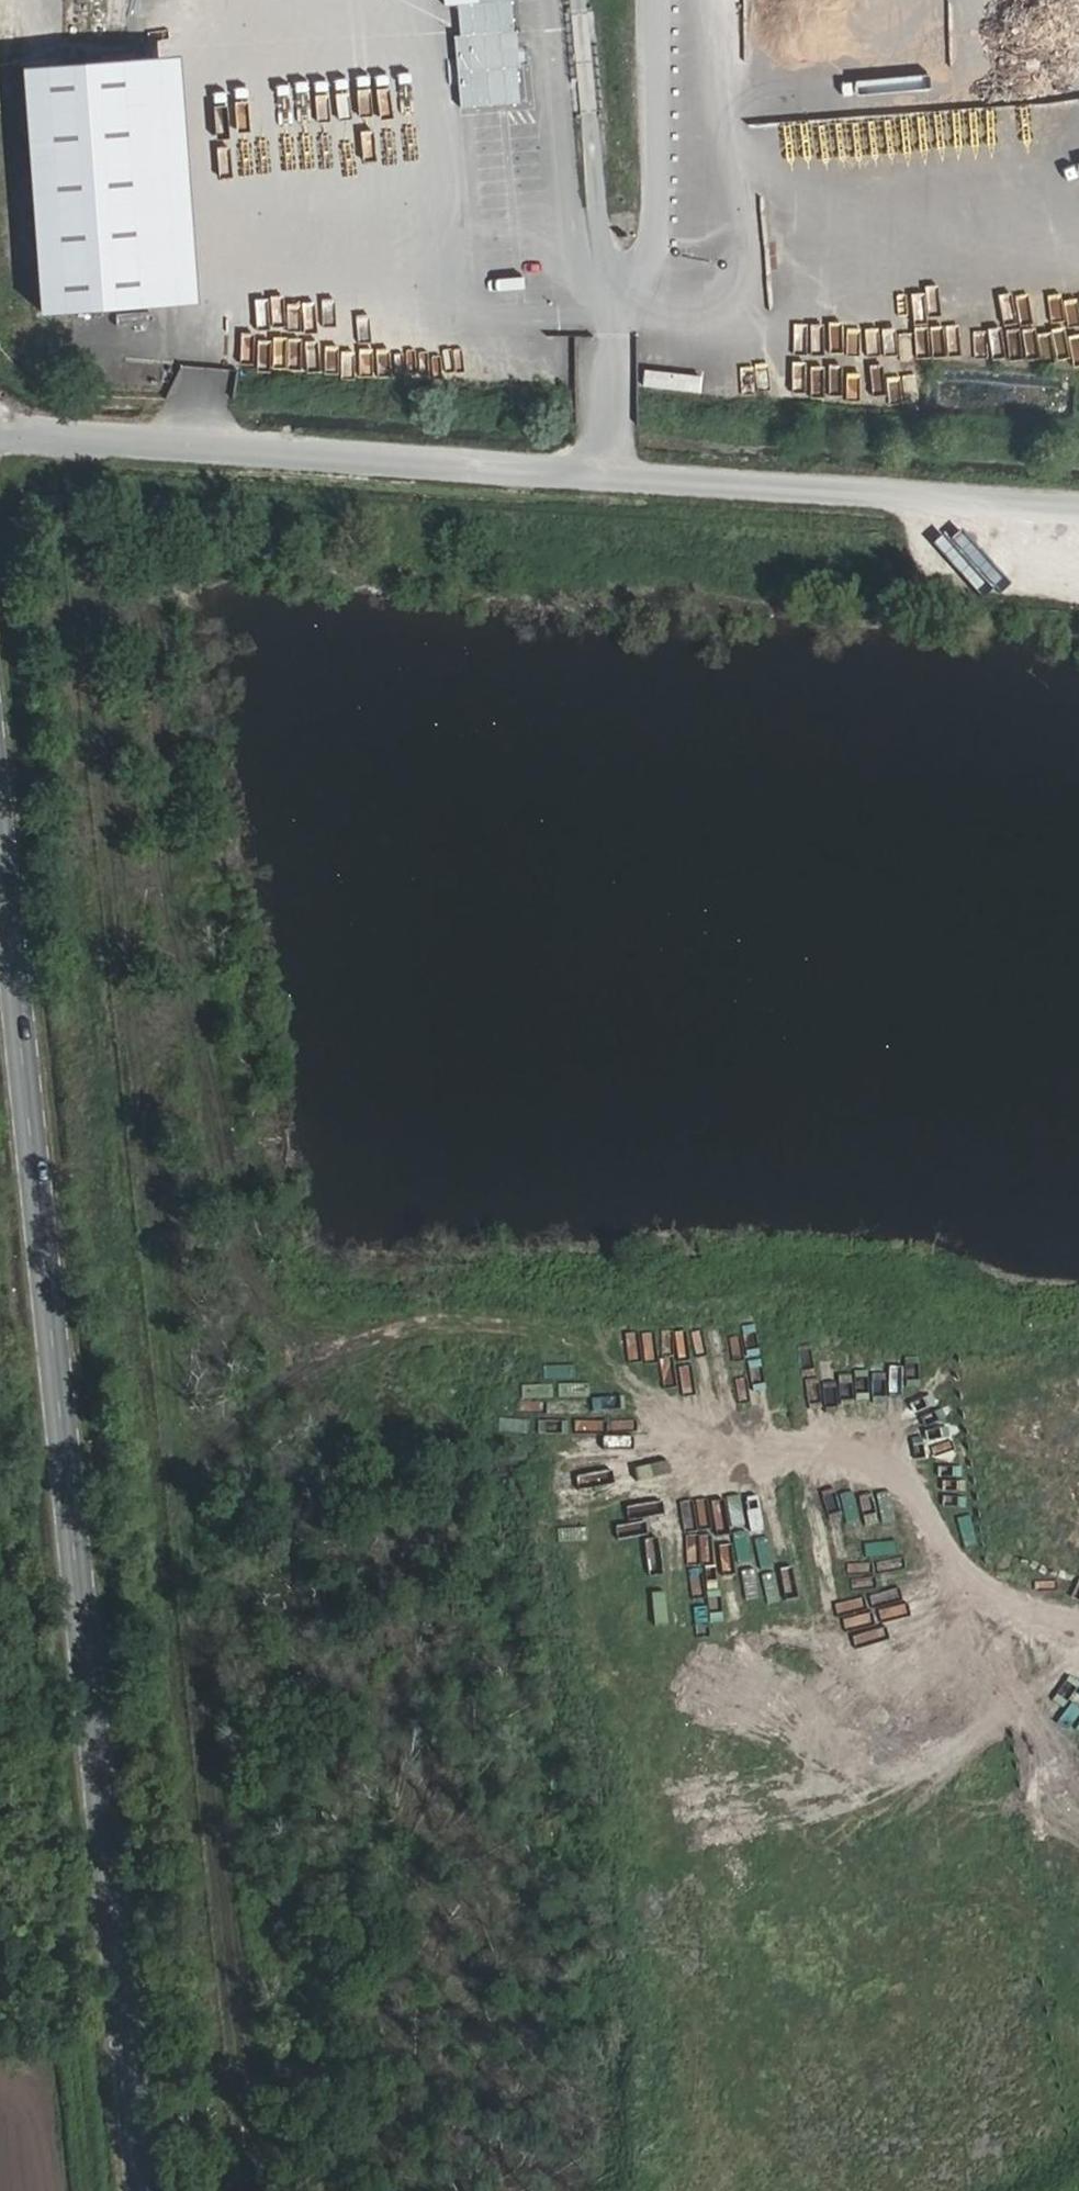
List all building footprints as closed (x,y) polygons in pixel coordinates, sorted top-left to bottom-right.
[(473,71),(473,107),(524,107),(523,31),(455,32),(455,71),(473,71)] [(44,314),(202,305),(189,57),(31,66),(44,314)] [(256,336),(255,368),(403,371),(403,353),(420,354),(420,370),(432,370),(433,312),(306,309),(305,337),(256,336)] [(744,398),(776,401),(779,366),(746,364),(744,398)] [(794,372),(792,397),(806,398),(807,373),(794,372)] [(828,409),(877,408),(876,373),(828,373),(828,409)] [(610,1326),(618,1350),(645,1341),(636,1317),(610,1326)] [(688,1371),(684,1348),(701,1345),(697,1318),(681,1320),(686,1347),(673,1350),(677,1373),(688,1371)] [(732,1321),(718,1323),(723,1357),(738,1355),(732,1321)] [(843,1348),(811,1358),(819,1386),(852,1377),(843,1348)] [(830,1417),(844,1414),(839,1389),(825,1391),(830,1417)] [(910,1427),(922,1456),(947,1445),(935,1417),(910,1427)] [(928,1473),(962,1464),(958,1449),(924,1458),(928,1473)] [(853,1544),(885,1542),(883,1514),(852,1515),(853,1544)] [(866,1569),(895,1559),(890,1543),(861,1554),(866,1569)] [(842,1576),(856,1577),(857,1552),(844,1551),(842,1576)] [(775,1567),(761,1569),(764,1596),(778,1594),(775,1567)] [(768,1689),(760,1717),(771,1720),(779,1692),(768,1689)]
